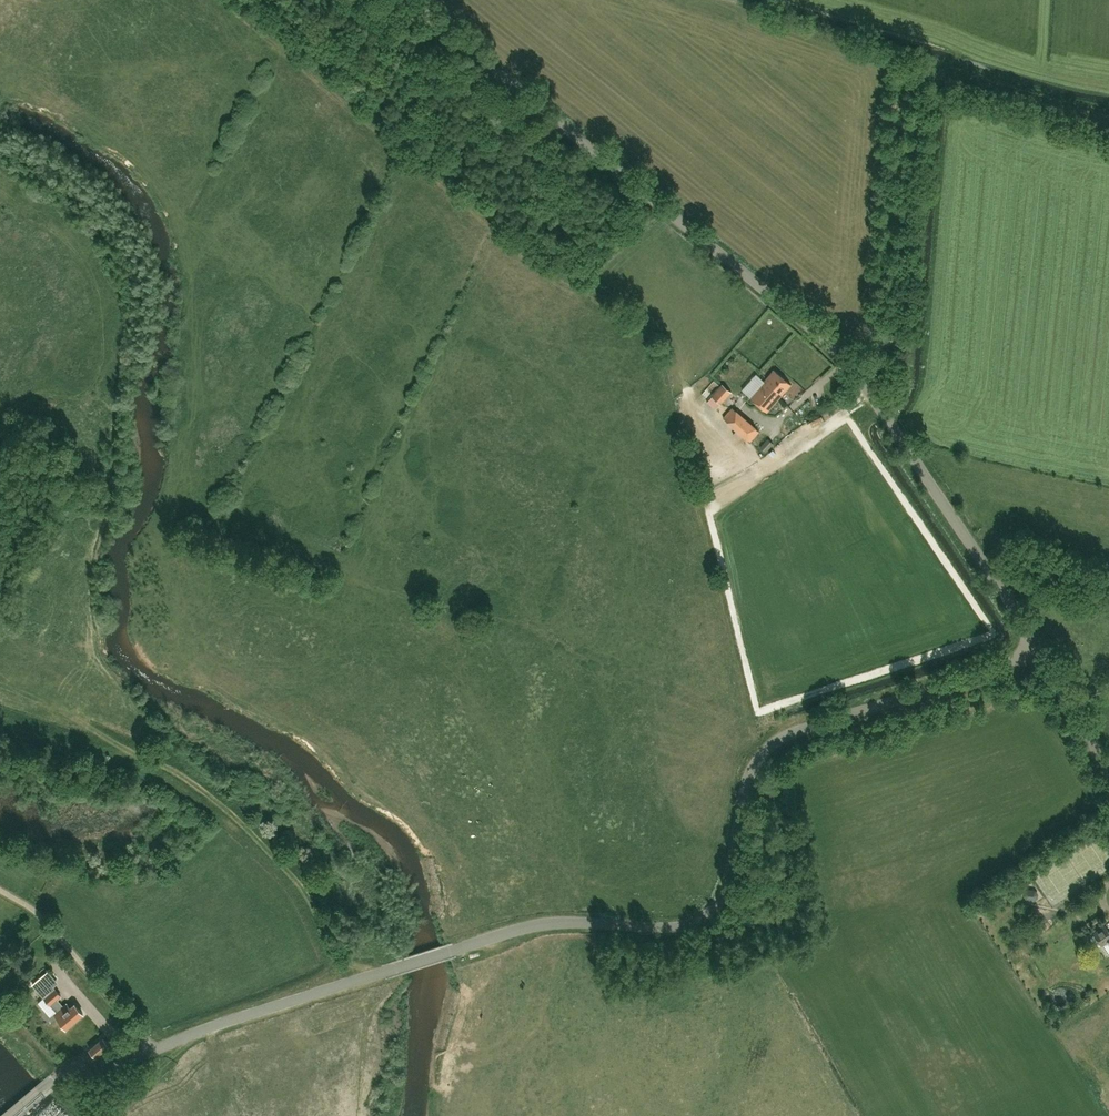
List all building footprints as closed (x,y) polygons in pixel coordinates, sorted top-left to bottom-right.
[(767,412),(791,384),(774,370),(750,397),(767,412)] [(731,391),(722,384),(712,396),(721,403),(731,391)] [(731,407),(723,417),(751,442),(759,432),(731,407)] [(760,447),(765,451),(773,442),(768,438),(760,447)] [(1105,926),(1094,934),(1102,945),(1108,940),(1108,941),(1108,932),(1105,926)] [(44,997),(55,988),(52,984),(56,980),(49,972),(34,985),(44,997)] [(70,979),(66,983),(73,990),(76,986),(70,979)] [(50,1006),(51,1005),(57,1012),(55,1013),(59,1018),(58,1018),(67,1027),(82,1014),(74,1004),(70,1008),(66,1004),(64,1006),(57,999),(60,996),(54,989),(44,998),(50,1006)] [(29,1005),(23,998),(16,1004),(23,1011),(29,1005)] [(109,1045),(103,1037),(89,1049),(96,1056),(109,1045)]
